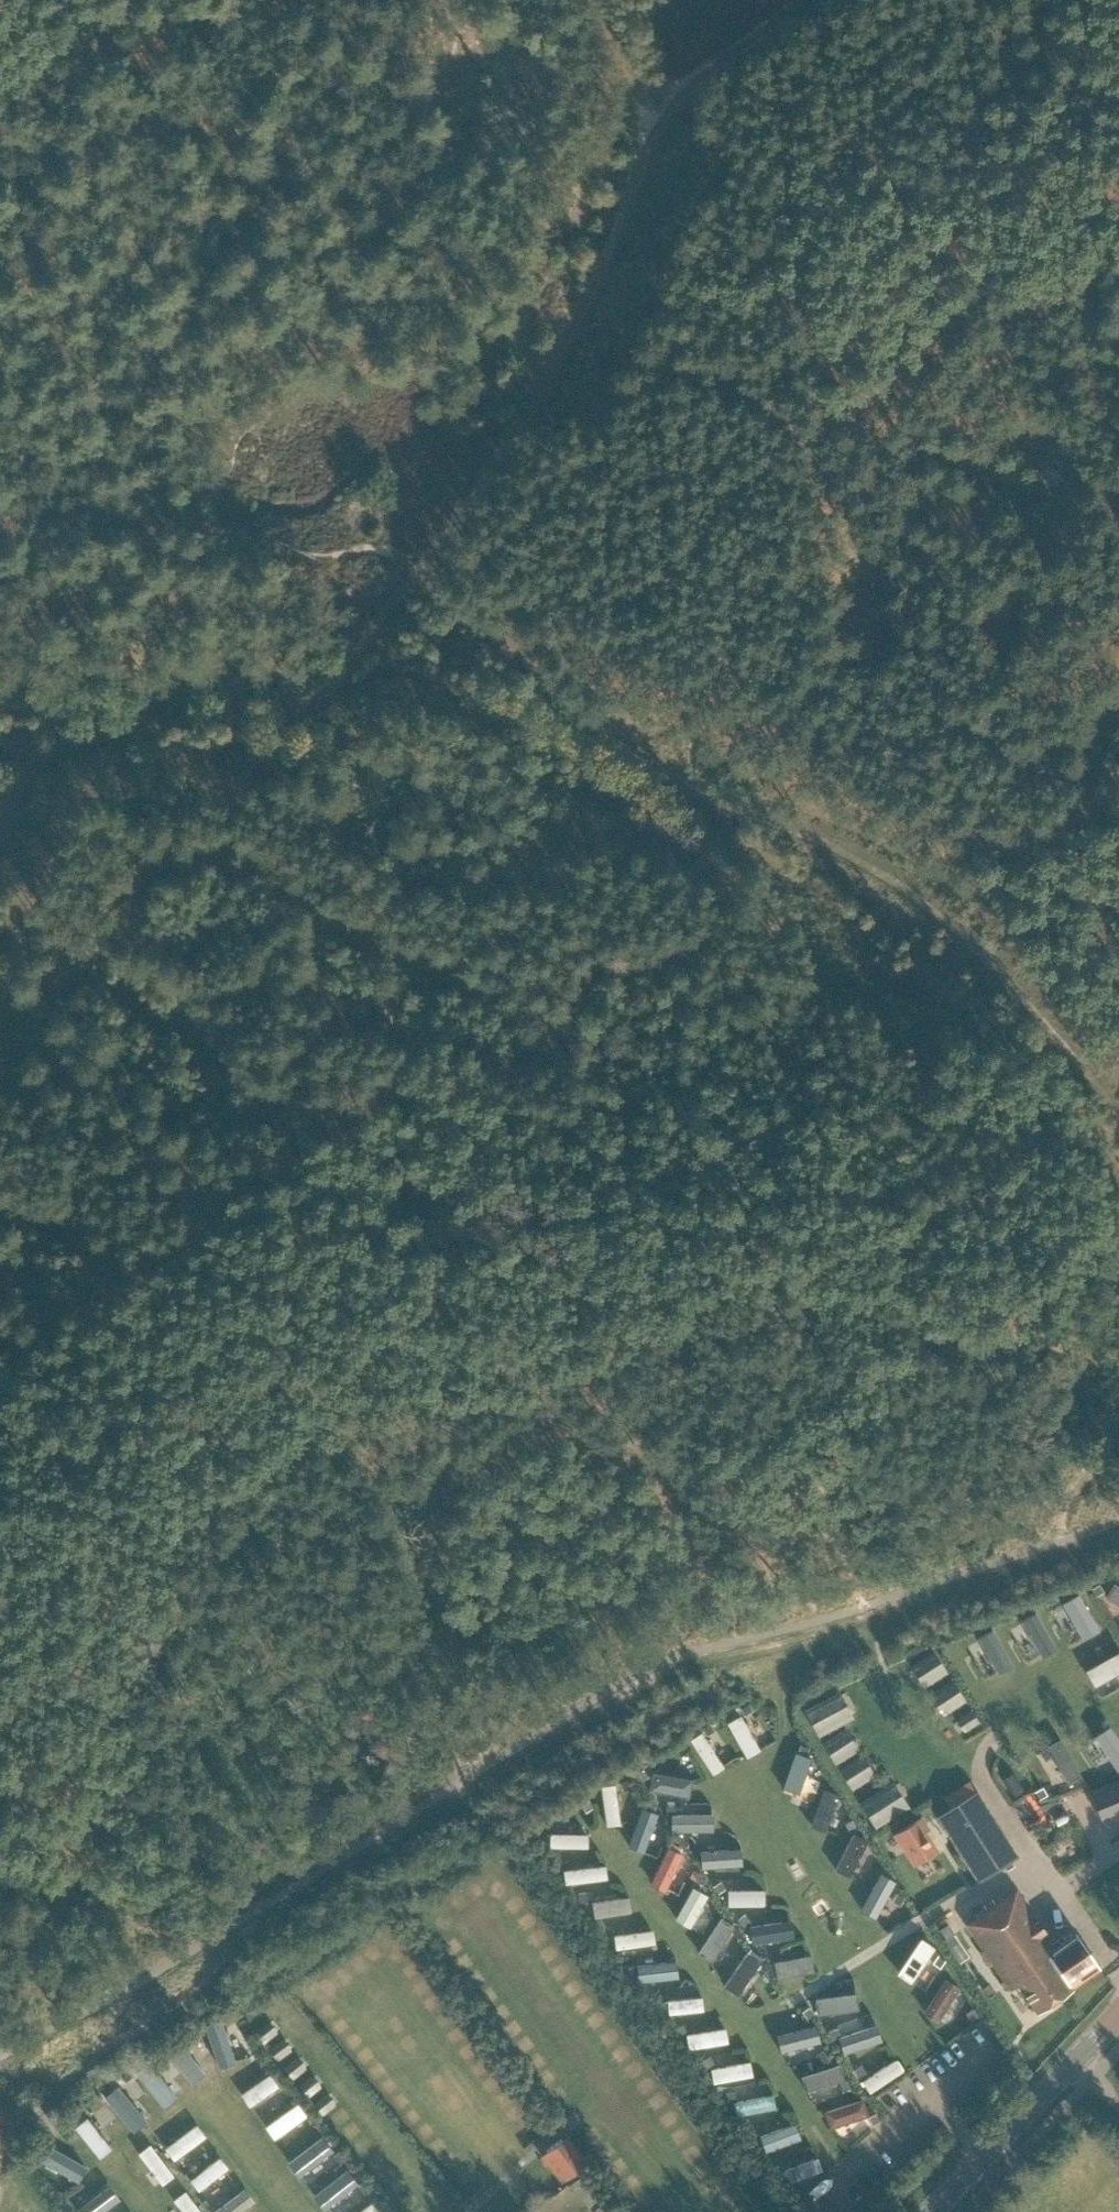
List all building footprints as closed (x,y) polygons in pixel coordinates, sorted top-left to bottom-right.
[(1099,1584),(1092,1589),(1096,1597),(1104,1592),(1099,1584)] [(1115,1587),(1106,1602),(1118,1609),(1118,1589),(1115,1587)] [(1099,1633),(1078,1597),(1063,1606),(1083,1642),(1099,1633)] [(1056,1652),(1036,1615),(1021,1623),(1041,1661),(1056,1652)] [(1013,1669),(993,1633),(978,1641),(999,1677),(1013,1669)] [(941,1649),(917,1659),(926,1682),(950,1672),(941,1649)] [(1086,1673),(1096,1690),(1118,1677),(1118,1655),(1086,1673)] [(748,1704),(740,1708),(744,1716),(752,1712),(748,1704)] [(759,1752),(740,1718),(727,1725),(746,1760),(759,1752)] [(710,1724),(703,1729),(708,1736),(715,1731),(710,1724)] [(1110,1729),(1095,1739),(1118,1774),(1118,1773),(1118,1742),(1110,1729)] [(724,1770),(702,1735),(690,1743),(712,1778),(724,1770)] [(1082,1778),(1062,1742),(1048,1750),(1068,1786),(1082,1778)] [(801,1747),(798,1754),(806,1757),(809,1750),(801,1747)] [(811,1761),(795,1756),(782,1792),(798,1797),(811,1761)] [(643,1770),(636,1775),(641,1782),(648,1777),(643,1770)] [(689,1801),(693,1783),(653,1775),(649,1793),(689,1801)] [(627,1780),(620,1783),(624,1792),(632,1788),(627,1780)] [(1091,1792),(1101,1816),(1118,1809),(1118,1780),(1091,1792)] [(1043,1787),(1035,1792),(1040,1799),(1047,1795),(1043,1787)] [(615,1788),(602,1789),(606,1829),(619,1827),(615,1788)] [(826,1835),(839,1798),(824,1792),(810,1830),(826,1835)] [(980,1793),(940,1819),(980,1882),(1020,1857),(980,1793)] [(589,1800),(581,1805),(586,1813),(594,1808),(589,1800)] [(647,1803),(644,1810),(653,1814),(656,1806),(647,1803)] [(667,1806),(667,1815),(676,1815),(676,1806),(667,1806)] [(658,1818),(642,1812),(627,1851),(643,1857),(658,1818)] [(713,1834),(712,1817),(671,1817),(671,1835),(713,1834)] [(853,1819),(845,1823),(850,1831),(857,1827),(853,1819)] [(932,1830),(924,1819),(897,1836),(916,1866),(940,1851),(928,1832),(932,1830)] [(1046,1836),(1051,1855),(1066,1851),(1061,1832),(1046,1836)] [(587,1850),(587,1837),(550,1837),(550,1850),(587,1850)] [(850,1880),(867,1844),(853,1837),(835,1873),(850,1880)] [(671,1844),(669,1849),(679,1854),(682,1849),(671,1844)] [(683,1858),(667,1851),(650,1887),(665,1895),(683,1858)] [(741,1869),(740,1853),(701,1854),(701,1871),(741,1869)] [(679,1867),(670,1888),(681,1893),(690,1871),(679,1867)] [(606,1884),(604,1869),(563,1872),(564,1887),(606,1884)] [(877,1921),(896,1885),(880,1876),(861,1913),(877,1921)] [(720,1882),(713,1888),(718,1895),(726,1890),(720,1882)] [(697,1883),(693,1888),(704,1894),(707,1889),(697,1883)] [(708,1898),(693,1890),(675,1923),(690,1931),(708,1898)] [(587,1893),(578,1894),(579,1903),(588,1902),(587,1893)] [(764,1908),(764,1893),(728,1893),(728,1909),(764,1908)] [(897,1893),(893,1901),(900,1905),(905,1898),(897,1893)] [(989,1913),(968,1927),(986,1952),(982,1955),(989,1965),(992,1962),(1006,1982),(1002,1985),(1005,1990),(1010,1987),(1013,1992),(1020,1987),(1038,2013),(1102,1969),(1088,1947),(1085,1949),(1076,1936),(1062,1946),(1058,1941),(1054,1944),(1018,1893),(997,1907),(994,1902),(985,1908),(989,1913)] [(631,1916),(629,1901),(592,1906),(594,1921),(631,1916)] [(745,1915),(738,1921),(744,1928),(751,1922),(745,1915)] [(724,1917),(721,1920),(731,1927),(733,1923),(724,1917)] [(734,1931),(720,1922),(698,1956),(712,1965),(734,1931)] [(794,1941),(791,1923),(750,1929),(753,1947),(794,1941)] [(943,1932),(949,1940),(956,1935),(950,1926),(943,1932)] [(654,1949),(652,1934),(614,1938),(615,1953),(654,1949)] [(934,1951),(920,1941),(896,1977),(911,1987),(934,1951)] [(959,1943),(950,1949),(960,1963),(969,1957),(959,1943)] [(750,1950),(747,1955),(759,1963),(762,1959),(750,1950)] [(938,1956),(933,1963),(940,1969),(945,1961),(938,1956)] [(760,1967),(746,1958),(724,1989),(738,1999),(760,1967)] [(814,1976),(811,1959),(777,1965),(781,1982),(814,1976)] [(677,1982),(675,1964),(639,1967),(641,1985),(677,1982)] [(775,1964),(769,1965),(771,1977),(777,1976),(775,1964)] [(638,1967),(629,1967),(630,1976),(639,1975),(638,1967)] [(938,2025),(960,1992),(945,1982),(924,2015),(938,2025)] [(989,1986),(983,1990),(989,1999),(995,1995),(989,1986)] [(858,2014),(856,1998),(815,2002),(817,2019),(858,2014)] [(703,2015),(702,2000),(670,2002),(671,2017),(703,2015)] [(809,2007),(802,2012),(807,2020),(815,2014),(809,2007)] [(974,2009),(966,2014),(971,2022),(979,2017),(974,2009)] [(224,2024),(207,2029),(220,2072),(237,2067),(224,2024)] [(683,2026),(675,2029),(679,2037),(686,2034),(683,2026)] [(838,2028),(829,2031),(832,2040),(841,2037),(838,2028)] [(882,2045),(877,2028),(838,2040),(843,2057),(882,2045)] [(818,2046),(813,2029),(777,2039),(781,2056),(818,2046)] [(727,2048),(725,2032),(687,2036),(689,2053),(727,2048)] [(195,2087),(208,2077),(182,2045),(169,2055),(195,2087)] [(823,2052),(818,2056),(825,2066),(831,2063),(823,2052)] [(710,2057),(702,2062),(707,2069),(714,2065),(710,2057)] [(902,2075),(894,2063),(862,2084),(870,2096),(902,2075)] [(861,2065),(854,2071),(859,2079),(867,2073),(861,2065)] [(752,2080),(750,2066),(712,2071),(714,2086),(752,2080)] [(138,2078),(164,2111),(177,2100),(151,2068),(138,2078)] [(844,2081),(840,2068),(801,2080),(805,2093),(844,2081)] [(280,2090),(272,2078),(243,2097),(250,2109),(280,2090)] [(849,2081),(840,2084),(843,2092),(852,2089),(849,2081)] [(148,2124),(119,2089),(106,2100),(135,2135),(148,2124)] [(734,2091),(725,2093),(727,2101),(735,2100),(734,2091)] [(735,2119),(775,2112),(773,2098),(733,2105),(735,2119)] [(867,2120),(862,2103),(825,2115),(831,2132),(867,2120)] [(308,2119),(299,2107),(267,2129),(276,2141),(308,2119)] [(876,2114),(868,2118),(872,2126),(880,2122),(876,2114)] [(113,2152),(89,2120),(77,2129),(101,2161),(113,2152)] [(801,2143),(796,2127),(758,2139),(763,2155),(801,2143)] [(207,2140),(199,2128),(166,2150),(175,2163),(207,2140)] [(582,2154),(568,2136),(542,2157),(562,2183),(577,2171),(588,2162),(582,2154)] [(334,2155),(323,2140),(289,2165),(300,2180),(334,2155)] [(175,2179),(151,2147),(140,2156),(164,2188),(175,2179)] [(80,2186),(89,2171),(54,2150),(45,2165),(80,2186)] [(201,2194),(230,2171),(221,2161),(193,2183),(201,2194)] [(822,2175),(817,2161),(781,2173),(786,2187),(822,2175)] [(348,2173),(316,2198),(327,2211),(328,2211),(359,2187),(348,2173)] [(571,2185),(587,2205),(600,2194),(584,2174),(571,2185)] [(121,2203),(111,2189),(79,2211),(108,2211),(121,2203)] [(246,2192),(219,2211),(247,2211),(256,2205),(246,2192)] [(186,2194),(175,2203),(182,2211),(200,2211),(186,2194)]
